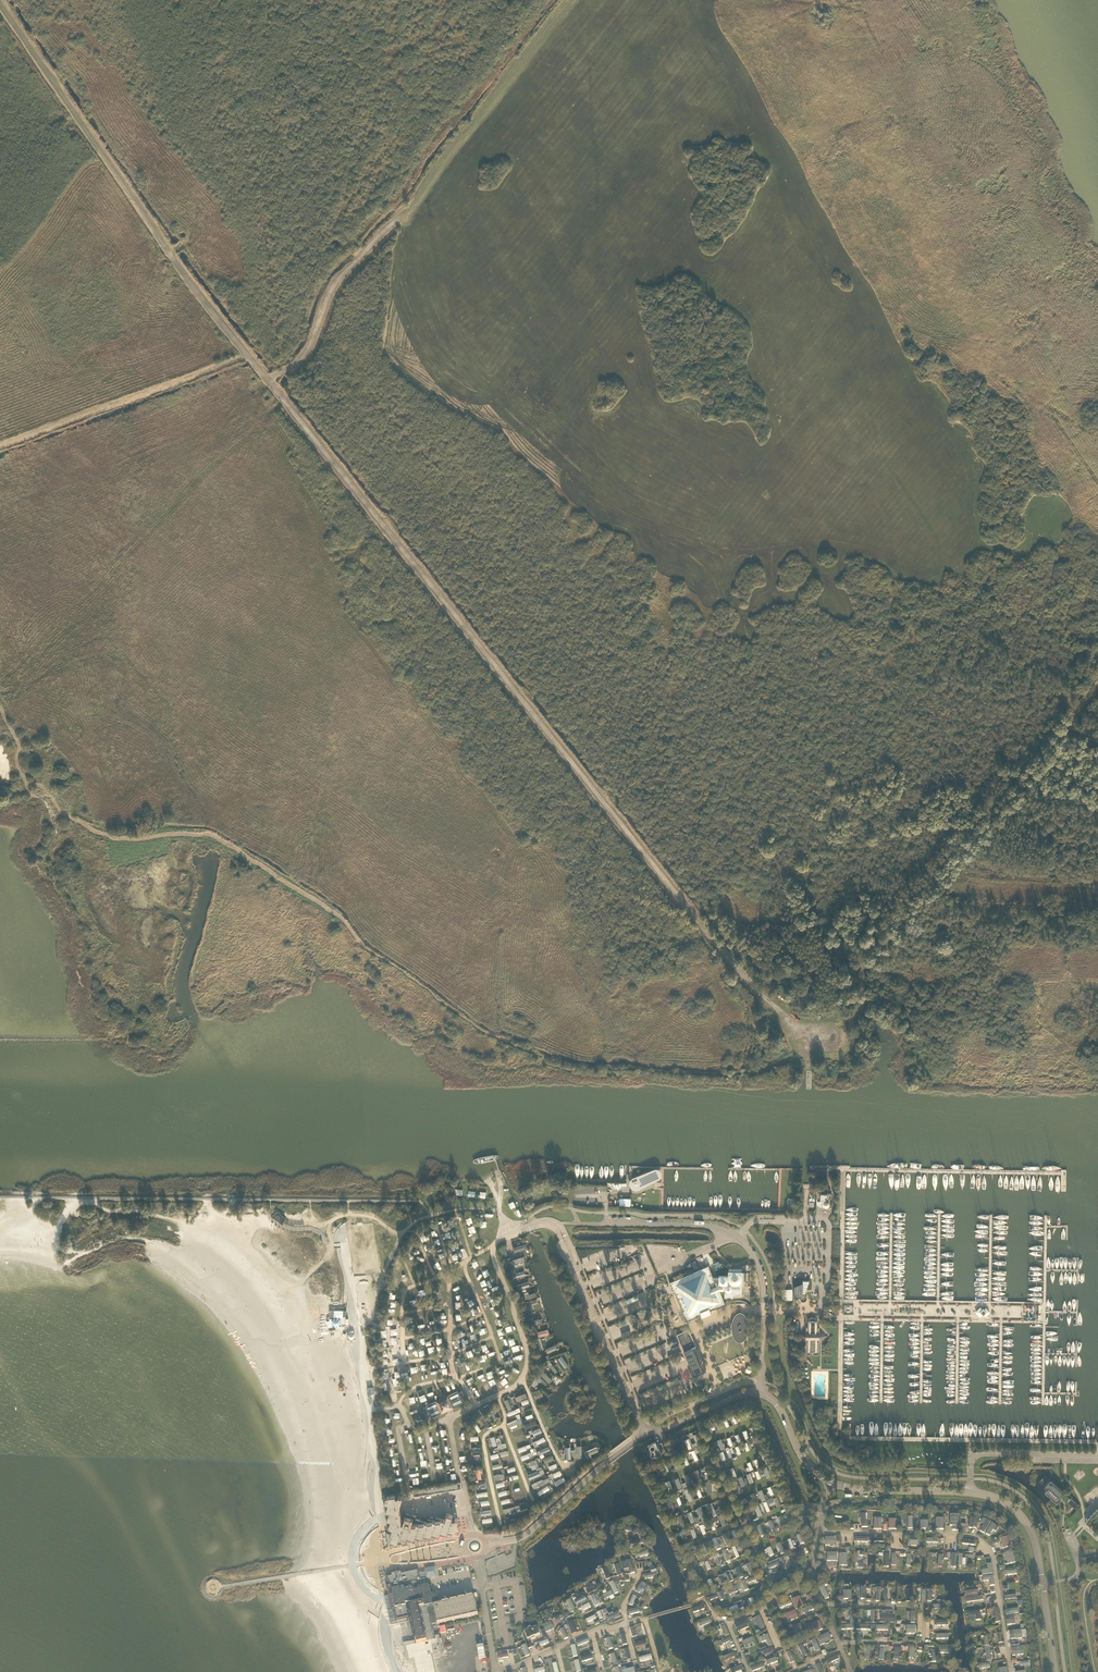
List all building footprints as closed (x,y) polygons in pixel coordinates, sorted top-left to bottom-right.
[(652,1180),(653,1179),(653,1178),(653,1177),(653,1176),(653,1175),(652,1175),(652,1174),(651,1173),(650,1173),(649,1173),(648,1173),(647,1173),(634,1178),(635,1180),(633,1181),(633,1182),(632,1183),(633,1185),(634,1186),(635,1187),(636,1187),(638,1187),(639,1188),(651,1182),(652,1181),(652,1180)] [(831,1197),(831,1193),(821,1193),(821,1189),(817,1189),(817,1205),(821,1206),(830,1206),(830,1197),(831,1197)] [(620,1203),(631,1203),(632,1195),(620,1195),(620,1203)] [(272,1214),(271,1215),(282,1224),(283,1223),(285,1218),(277,1211),(272,1214)] [(444,1230),(450,1228),(448,1220),(442,1222),(444,1230)] [(514,1243),(515,1248),(527,1247),(526,1241),(522,1242),(521,1238),(517,1239),(518,1243),(514,1243)] [(501,1247),(503,1255),(509,1253),(506,1245),(501,1247)] [(675,1292),(677,1298),(683,1311),(682,1311),(686,1321),(696,1317),(696,1316),(715,1308),(715,1309),(725,1304),(719,1290),(725,1290),(725,1292),(725,1297),(733,1297),(733,1294),(741,1294),(742,1285),(742,1271),(729,1271),(729,1275),(719,1275),(719,1277),(713,1277),(709,1266),(670,1282),(674,1292),(675,1292)] [(482,1267),(475,1270),(478,1275),(484,1273),(482,1267)] [(526,1268),(514,1271),(515,1276),(527,1272),(526,1268)] [(805,1294),(809,1280),(803,1280),(803,1282),(794,1286),(794,1293),(794,1298),(800,1298),(800,1299),(801,1300),(802,1301),(803,1301),(804,1301),(805,1301),(805,1300),(806,1300),(806,1299),(807,1299),(807,1298),(807,1297),(807,1296),(806,1296),(806,1295),(805,1295),(805,1294)] [(782,1286),(782,1297),(793,1297),(793,1286),(782,1286)] [(537,1289),(530,1291),(529,1288),(524,1290),(527,1298),(539,1294),(537,1289)] [(526,1299),(529,1311),(534,1310),(531,1298),(526,1299)] [(332,1318),(333,1327),(342,1326),(341,1323),(346,1323),(346,1316),(346,1310),(343,1310),(335,1310),(335,1318),(332,1318)] [(735,1335),(736,1337),(738,1338),(740,1339),(742,1338),(743,1337),(745,1335),(745,1333),(746,1331),(746,1329),(746,1327),(746,1325),(746,1323),(746,1321),(745,1319),(744,1317),(742,1315),(740,1315),(738,1315),(736,1317),(735,1318),(734,1320),(734,1324),(733,1326),(733,1329),(734,1331),(734,1333),(735,1335)] [(819,1328),(818,1328),(818,1321),(808,1321),(808,1326),(808,1328),(806,1328),(799,1335),(806,1343),(806,1354),(819,1354),(819,1343),(827,1336),(819,1328)] [(706,1370),(689,1329),(680,1333),(677,1334),(694,1375),(706,1370)] [(557,1342),(546,1346),(548,1350),(559,1346),(557,1342)] [(559,1356),(565,1366),(569,1363),(563,1353),(559,1356)] [(555,1371),(559,1369),(551,1358),(547,1361),(555,1371)] [(550,1381),(555,1376),(544,1365),(539,1370),(550,1381)] [(538,1371),(532,1382),(536,1385),(542,1374),(538,1371)] [(542,1397),(541,1394),(544,1393),(542,1386),(534,1388),(537,1398),(542,1397)] [(463,1401),(467,1399),(463,1390),(459,1392),(458,1390),(447,1396),(447,1398),(443,1400),(440,1401),(439,1400),(426,1405),(427,1407),(423,1409),(427,1417),(431,1415),(432,1417),(444,1411),(444,1410),(447,1408),(451,1406),(452,1408),(464,1402),(463,1401)] [(521,1406),(508,1410),(509,1413),(525,1408),(524,1404),(521,1405),(521,1406)] [(496,1410),(499,1408),(497,1405),(490,1409),(495,1419),(499,1416),(496,1410)] [(739,1410),(742,1415),(751,1411),(749,1406),(739,1410)] [(520,1411),(517,1412),(518,1417),(509,1420),(511,1426),(524,1421),(520,1411)] [(488,1417),(490,1416),(487,1412),(481,1416),(487,1425),(491,1422),(488,1417)] [(525,1422),(527,1426),(539,1421),(537,1417),(525,1422)] [(479,1430),(482,1428),(477,1419),(474,1421),(479,1430)] [(514,1433),(526,1429),(524,1425),(513,1429),(514,1433)] [(697,1428),(692,1430),(696,1440),(692,1441),(688,1432),(684,1433),(688,1446),(702,1442),(697,1428)] [(517,1442),(518,1441),(520,1449),(531,1446),(528,1433),(516,1437),(517,1442)] [(497,1436),(500,1446),(507,1444),(504,1434),(497,1436)] [(545,1434),(534,1440),(536,1444),(547,1438),(545,1434)] [(731,1434),(727,1435),(731,1444),(737,1442),(736,1438),(733,1439),(731,1434)] [(673,1444),(674,1444),(674,1446),(682,1445),(680,1436),(672,1438),(673,1444)] [(747,1448),(756,1446),(754,1437),(744,1440),(747,1448)] [(470,1440),(470,1449),(482,1449),(481,1444),(472,1445),(472,1440),(470,1440)] [(650,1454),(652,1458),(662,1453),(661,1452),(665,1451),(661,1442),(657,1444),(656,1442),(648,1445),(651,1453),(650,1454)] [(589,1458),(593,1456),(592,1452),(600,1448),(598,1443),(585,1449),(589,1458)] [(540,1453),(551,1448),(550,1444),(538,1449),(540,1453)] [(538,1452),(536,1445),(532,1447),(533,1450),(522,1454),(523,1457),(538,1452)] [(730,1455),(733,1454),(732,1451),(735,1450),(734,1445),(727,1447),(730,1455)] [(695,1447),(691,1448),(695,1458),(699,1456),(695,1447)] [(554,1452),(544,1456),(546,1461),(556,1457),(554,1452)] [(509,1464),(508,1461),(514,1460),(513,1456),(503,1458),(504,1462),(505,1462),(506,1465),(509,1464)] [(541,1463),(537,1456),(531,1459),(535,1467),(541,1463)] [(738,1468),(740,1472),(747,1470),(743,1462),(740,1463),(742,1467),(738,1468)] [(537,1466),(538,1468),(529,1472),(531,1477),(545,1470),(542,1464),(537,1466)] [(484,1476),(483,1466),(474,1466),(474,1469),(478,1469),(478,1477),(484,1476)] [(551,1477),(563,1472),(561,1468),(549,1473),(551,1477)] [(505,1479),(497,1481),(498,1485),(509,1482),(508,1478),(520,1476),(519,1472),(504,1476),(505,1479)] [(533,1482),(535,1486),(551,1479),(549,1475),(533,1482)] [(555,1480),(557,1484),(567,1479),(565,1475),(555,1480)] [(474,1489),(488,1486),(486,1477),(476,1479),(477,1483),(473,1484),(474,1489)] [(737,1477),(730,1480),(732,1485),(739,1483),(737,1477)] [(709,1491),(715,1488),(712,1480),(706,1482),(709,1491)] [(1045,1491),(1057,1502),(1060,1498),(1059,1497),(1064,1491),(1053,1482),(1053,1483),(1050,1480),(1046,1485),(1049,1487),(1045,1491)] [(547,1490),(549,1494),(556,1490),(551,1482),(538,1490),(541,1494),(547,1490)] [(685,1487),(690,1499),(694,1497),(689,1486),(685,1487)] [(758,1496),(766,1494),(764,1488),(756,1490),(758,1496)] [(385,1531),(388,1547),(392,1541),(407,1538),(407,1536),(413,1538),(414,1538),(415,1538),(415,1537),(415,1535),(421,1537),(422,1537),(423,1536),(423,1535),(424,1534),(429,1535),(430,1535),(431,1535),(431,1534),(432,1534),(432,1532),(438,1534),(439,1534),(440,1533),(440,1531),(446,1532),(446,1533),(447,1533),(447,1532),(448,1532),(448,1531),(449,1530),(455,1531),(458,1531),(459,1531),(459,1530),(459,1529),(458,1518),(455,1517),(455,1519),(452,1518),(453,1515),(447,1513),(445,1519),(443,1519),(436,1517),(435,1520),(428,1518),(427,1522),(420,1520),(419,1523),(414,1522),(416,1516),(406,1513),(406,1512),(404,1520),(401,1519),(399,1506),(402,1496),(395,1494),(385,1495),(384,1500),(384,1501),(385,1502),(387,1502),(385,1508),(385,1509),(386,1509),(386,1510),(388,1511),(387,1516),(387,1517),(387,1518),(388,1518),(390,1519),(389,1522),(388,1525),(388,1526),(389,1526),(389,1527),(392,1527),(391,1532),(389,1532),(385,1531)] [(769,1501),(775,1499),(773,1495),(763,1499),(768,1509),(771,1508),(769,1501)] [(522,1508),(520,1502),(527,1500),(526,1496),(518,1498),(519,1502),(504,1506),(505,1510),(517,1507),(518,1509),(522,1508)] [(762,1514),(758,1503),(754,1505),(758,1515),(762,1514)] [(695,1516),(692,1508),(688,1510),(692,1521),(706,1515),(702,1504),(698,1505),(701,1514),(695,1516)] [(484,1516),(483,1516),(484,1521),(494,1519),(492,1507),(483,1508),(484,1516)] [(1097,1534),(1097,1509),(1085,1522),(1097,1534)] [(793,1512),(786,1514),(788,1520),(792,1518),(793,1520),(796,1519),(793,1512)] [(777,1523),(781,1522),(782,1526),(786,1524),(782,1516),(775,1519),(777,1523)] [(986,1516),(979,1528),(985,1532),(992,1520),(986,1516)] [(898,1528),(898,1517),(890,1517),(890,1527),(898,1528)] [(772,1531),(780,1528),(779,1524),(775,1526),(772,1519),(768,1521),(772,1531)] [(703,1520),(699,1522),(704,1531),(708,1529),(703,1520)] [(992,1521),(987,1533),(991,1535),(994,1528),(997,1530),(1000,1524),(992,1521)] [(628,1525),(627,1533),(634,1534),(635,1532),(640,1533),(641,1528),(628,1525)] [(681,1533),(691,1529),(689,1525),(679,1529),(681,1533)] [(1004,1547),(1012,1544),(1009,1534),(1001,1536),(1004,1547)] [(908,1544),(921,1544),(921,1535),(908,1535),(908,1544)] [(637,1542),(645,1542),(645,1538),(631,1538),(631,1546),(637,1546),(637,1542)] [(963,1545),(975,1546),(976,1539),(964,1538),(963,1545)] [(835,1539),(825,1539),(826,1546),(835,1547),(835,1539)] [(776,1544),(779,1551),(785,1548),(782,1541),(776,1544)] [(791,1552),(794,1562),(799,1560),(798,1555),(809,1552),(807,1547),(791,1552)] [(636,1552),(637,1557),(650,1553),(649,1548),(636,1552)] [(1005,1551),(1008,1563),(1016,1561),(1013,1549),(1005,1551)] [(722,1550),(713,1554),(718,1565),(722,1563),(719,1557),(724,1555),(722,1550)] [(854,1562),(859,1562),(859,1554),(865,1554),(865,1550),(854,1550),(854,1562)] [(828,1551),(828,1563),(838,1564),(838,1551),(828,1551)] [(840,1552),(840,1564),(848,1564),(848,1552),(840,1552)] [(950,1557),(950,1565),(957,1566),(957,1552),(950,1552),(950,1553),(945,1553),(945,1557),(950,1557)] [(783,1568),(788,1567),(783,1555),(779,1557),(783,1568)] [(769,1556),(766,1557),(768,1562),(764,1564),(766,1568),(780,1563),(778,1557),(771,1560),(769,1556)] [(708,1569),(711,1568),(708,1557),(698,1560),(700,1565),(706,1563),(708,1569)] [(632,1558),(627,1559),(632,1572),(636,1570),(632,1558)] [(752,1575),(756,1574),(750,1562),(747,1563),(752,1575)] [(988,1568),(982,1569),(983,1573),(994,1572),(992,1562),(988,1562),(988,1568)] [(619,1574),(623,1573),(620,1563),(615,1564),(619,1574)] [(741,1579),(750,1576),(749,1573),(744,1575),(741,1566),(738,1567),(741,1579)] [(652,1567),(652,1572),(646,1573),(646,1577),(658,1576),(658,1567),(652,1567)] [(434,1577),(436,1577),(434,1569),(426,1570),(428,1578),(429,1578),(429,1579),(434,1578),(434,1577)] [(775,1572),(774,1573),(772,1569),(768,1570),(774,1585),(779,1583),(775,1572)] [(731,1570),(723,1573),(725,1577),(728,1576),(730,1581),(734,1579),(731,1570)] [(390,1596),(384,1597),(387,1611),(395,1609),(398,1620),(410,1617),(416,1644),(435,1640),(428,1608),(433,1607),(437,1624),(478,1615),(474,1597),(439,1605),(437,1599),(436,1598),(437,1597),(434,1595),(433,1596),(431,1595),(430,1587),(429,1586),(428,1586),(427,1586),(426,1580),(419,1581),(417,1572),(402,1575),(401,1573),(398,1574),(398,1573),(395,1573),(395,1574),(392,1575),(392,1577),(388,1578),(390,1586),(388,1587),(389,1590),(388,1590),(388,1593),(389,1593),(390,1596)] [(984,1574),(984,1579),(990,1579),(990,1584),(995,1584),(995,1574),(984,1574)] [(748,1577),(749,1583),(759,1581),(758,1575),(748,1577)] [(611,1581),(615,1593),(619,1591),(615,1579),(611,1581)] [(642,1580),(637,1590),(642,1592),(647,1582),(642,1580)] [(698,1580),(693,1581),(697,1593),(702,1591),(698,1580)] [(596,1581),(585,1586),(588,1593),(599,1589),(596,1581)] [(732,1596),(740,1593),(737,1584),(729,1586),(732,1596)] [(825,1598),(830,1597),(826,1584),(821,1585),(825,1598)] [(853,1597),(853,1588),(847,1588),(847,1585),(842,1585),(842,1597),(853,1597)] [(599,1590),(591,1595),(593,1598),(597,1595),(599,1599),(602,1603),(605,1601),(599,1590)] [(605,1598),(610,1596),(612,1599),(616,1597),(613,1590),(603,1594),(605,1598)] [(712,1606),(722,1602),(717,1592),(708,1595),(712,1606)] [(634,1604),(635,1602),(638,1604),(641,1597),(634,1594),(630,1603),(634,1604)] [(578,1604),(588,1599),(586,1595),(575,1600),(578,1604)] [(567,1600),(573,1611),(577,1609),(572,1597),(567,1600)] [(746,1600),(742,1601),(744,1606),(740,1608),(742,1612),(750,1609),(746,1600)] [(814,1603),(803,1608),(805,1612),(815,1607),(814,1603)] [(733,1614),(741,1611),(738,1604),(730,1607),(733,1614)] [(598,1611),(600,1617),(609,1613),(607,1607),(598,1611)] [(786,1612),(790,1620),(799,1616),(796,1608),(786,1612)] [(586,1624),(591,1622),(585,1609),(580,1612),(586,1624)] [(977,1615),(976,1618),(981,1618),(982,1610),(970,1609),(969,1614),(977,1615)] [(616,1617),(621,1616),(620,1611),(609,1613),(611,1621),(616,1620),(616,1617)] [(882,1612),(882,1621),(897,1621),(897,1617),(895,1617),(895,1613),(882,1612)] [(758,1619),(755,1620),(757,1626),(760,1625),(761,1628),(766,1626),(761,1614),(756,1615),(758,1619)] [(1015,1614),(1007,1614),(1007,1623),(1016,1623),(1015,1614)] [(572,1616),(567,1619),(573,1633),(578,1631),(572,1616)] [(701,1630),(713,1626),(715,1630),(719,1628),(722,1636),(725,1635),(722,1624),(717,1626),(715,1620),(713,1620),(712,1616),(698,1621),(701,1630)] [(739,1630),(749,1625),(746,1618),(735,1623),(739,1630)] [(544,1623),(547,1631),(555,1627),(552,1619),(544,1623)] [(952,1628),(952,1619),(935,1619),(936,1624),(942,1624),(942,1628),(952,1628)] [(819,1621),(809,1625),(811,1630),(822,1627),(819,1621)] [(793,1626),(796,1634),(805,1630),(801,1622),(793,1626)] [(916,1632),(917,1624),(908,1624),(907,1632),(916,1632)] [(528,1631),(524,1633),(526,1637),(524,1638),(529,1650),(532,1648),(530,1643),(529,1642),(528,1641),(535,1638),(535,1637),(540,1635),(538,1631),(539,1631),(537,1626),(532,1628),(533,1629),(532,1629),(531,1629),(531,1628),(530,1628),(529,1628),(529,1629),(528,1629),(528,1630),(528,1631)] [(769,1632),(760,1635),(762,1641),(767,1639),(770,1647),(760,1650),(762,1655),(775,1650),(769,1632)] [(720,1644),(733,1639),(731,1634),(718,1640),(720,1644)] [(745,1646),(756,1641),(754,1635),(743,1640),(745,1646)] [(588,1636),(577,1640),(579,1645),(590,1640),(588,1636)] [(650,1646),(647,1638),(635,1641),(638,1650),(650,1646)] [(406,1646),(409,1660),(411,1660),(412,1662),(415,1661),(415,1665),(413,1666),(413,1669),(416,1668),(417,1671),(435,1671),(431,1655),(440,1653),(439,1649),(442,1649),(441,1643),(438,1644),(437,1639),(435,1640),(416,1644),(406,1646)] [(804,1642),(799,1643),(803,1656),(808,1654),(804,1642)] [(899,1653),(899,1650),(902,1650),(902,1646),(895,1646),(894,1657),(903,1658),(903,1653),(899,1653)] [(629,1647),(625,1648),(628,1659),(633,1658),(629,1647)] [(785,1652),(788,1662),(795,1661),(792,1650),(785,1652)] [(500,1660),(505,1660),(504,1656),(510,1656),(509,1652),(499,1653),(500,1660)] [(614,1664),(618,1663),(616,1652),(609,1653),(610,1660),(613,1659),(614,1664)] [(639,1656),(641,1661),(653,1657),(652,1652),(639,1656)] [(593,1653),(582,1656),(584,1665),(595,1662),(593,1653)] [(831,1667),(839,1663),(837,1659),(840,1658),(838,1653),(827,1658),(831,1667)] [(573,1660),(575,1671),(582,1670),(580,1659),(573,1660)] [(825,1671),(821,1662),(816,1664),(820,1671),(822,1671),(825,1671)] [(731,1667),(733,1671),(747,1671),(743,1663),(731,1667)]
